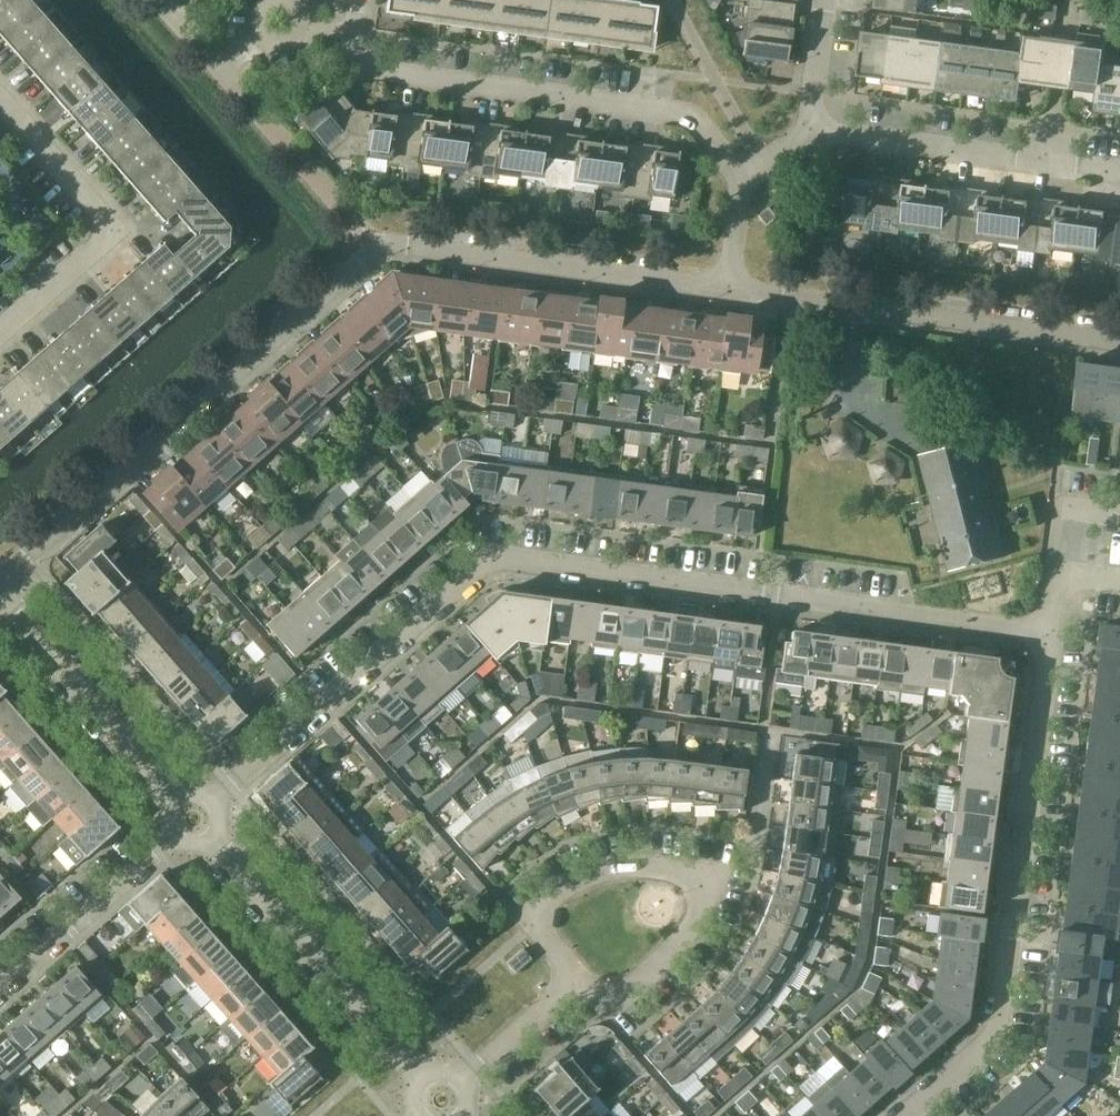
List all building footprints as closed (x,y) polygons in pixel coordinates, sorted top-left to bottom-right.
[(30,0),(14,0),(0,12),(0,35),(5,40),(39,10),(30,0)] [(14,0),(0,0),(0,12),(14,0)] [(204,12),(213,4),(217,1),(215,0),(197,0),(194,2),(198,5),(204,12)] [(386,13),(414,16),(416,0),(388,0),(386,13)] [(414,16),(440,20),(443,0),(416,0),(414,16)] [(467,24),(470,0),(443,0),(440,20),(467,24)] [(493,27),(497,0),(470,0),(467,24),(493,27)] [(520,31),(524,0),(497,0),(493,27),(520,31)] [(546,34),(551,0),(524,0),(520,31),(546,34)] [(572,38),(577,0),(551,0),(546,34),(572,38)] [(599,41),(604,0),(577,0),(572,38),(599,41)] [(625,45),(631,3),(607,0),(604,0),(599,41),(625,45)] [(749,10),(747,30),(738,33),(744,49),(743,55),(747,55),(749,61),(763,63),(764,58),(787,61),(794,16),(769,13),(770,1),(763,0),(751,0),(749,10)] [(920,0),(877,0),(876,7),(918,13),(920,0)] [(976,0),(967,0),(965,9),(974,11),(976,0)] [(658,7),(631,3),(625,45),(653,48),(658,7)] [(1048,7),(1043,8),(1042,17),(1055,19),(1057,7),(1052,7),(1048,7)] [(55,28),(39,10),(5,40),(21,58),(55,28)] [(1082,11),(1080,22),(1094,24),(1095,15),(1091,13),(1087,12),(1082,11)] [(962,24),(946,22),(944,37),(960,39),(962,24)] [(973,26),(971,38),(982,39),(983,27),(973,26)] [(71,46),(55,28),(21,58),(37,76),(71,46)] [(1007,31),(999,29),(998,41),(1005,42),(1007,31)] [(857,76),(885,80),(891,37),(863,33),(857,76)] [(1072,85),(1072,86),(1098,90),(1099,90),(1103,65),(1103,66),(1107,38),(1079,34),(1072,85)] [(1024,36),(1022,55),(1023,55),(1019,79),(1020,79),(1047,82),(1052,39),(1024,36)] [(917,40),(891,37),(885,80),(911,83),(917,40)] [(943,44),(917,40),(911,83),(938,87),(943,44)] [(970,48),(943,44),(938,87),(964,90),(970,48)] [(87,64),(71,46),(37,76),(52,94),(87,64)] [(996,51),(970,48),(964,90),(990,94),(996,51)] [(1018,98),(1020,79),(1019,79),(1023,55),(1022,55),(996,51),(990,94),(1018,98)] [(102,82),(87,64),(52,94),(68,112),(102,82)] [(1103,66),(1103,65),(1099,90),(1098,90),(1096,108),(1119,112),(1119,68),(1103,66)] [(365,158),(366,159),(373,110),(372,110),(372,113),(354,110),(339,94),(341,81),(328,79),(328,81),(332,81),(313,99),(350,140),(348,153),(366,156),(365,158)] [(118,100),(102,82),(68,112),(84,130),(118,100)] [(305,106),(294,116),(305,128),(302,131),(325,156),(328,153),(333,159),(334,158),(333,156),(348,158),(348,153),(350,140),(313,99),(310,102),(314,106),(309,110),(305,106)] [(134,118),(118,100),(84,130),(100,148),(134,118)] [(373,110),(366,159),(367,159),(367,156),(390,159),(389,164),(403,166),(402,174),(403,174),(411,111),(411,113),(394,110),(393,116),(373,113),(373,110)] [(442,169),(443,169),(449,121),(449,120),(448,123),(428,120),(429,115),(412,113),(412,111),(411,111),(403,174),(404,174),(404,171),(419,173),(420,163),(442,166),(442,169)] [(150,137),(134,118),(100,148),(116,166),(150,137)] [(466,169),(466,174),(480,176),(480,179),(488,121),(487,123),(471,121),(470,126),(450,123),(450,121),(449,121),(443,169),(444,166),(466,169)] [(519,176),(519,179),(526,131),(525,131),(525,133),(505,131),(505,125),(489,123),(489,121),(488,121),(480,179),(481,179),(481,176),(496,178),(496,173),(519,176)] [(557,189),(565,132),(564,132),(564,133),(547,131),(547,136),(526,134),(527,131),(526,131),(519,179),(520,179),(520,177),(543,180),(542,184),(557,186),(556,189),(557,189)] [(595,189),(596,189),(603,141),(602,141),(601,144),(581,141),(582,136),(565,133),(566,132),(565,132),(557,189),(558,189),(558,187),(572,189),(573,184),(596,187),(595,189)] [(166,155),(150,137),(116,166),(132,185),(166,155)] [(624,141),(623,147),(603,144),(603,141),(596,189),(597,190),(597,187),(620,190),(619,195),(633,197),(633,199),(634,200),(642,142),(641,142),(641,144),(624,141)] [(642,142),(634,200),(635,197),(649,199),(650,194),(672,197),(672,200),(673,200),(676,179),(681,180),(683,165),(678,164),(680,152),(679,152),(678,154),(658,151),(659,146),(642,144),(642,142)] [(182,173),(166,155),(132,185),(148,203),(182,173)] [(198,191),(182,173),(148,203),(165,222),(175,212),(175,211),(198,191)] [(869,228),(884,230),(888,197),(891,177),(873,175),(872,180),(852,178),(853,175),(851,175),(850,187),(845,187),(843,202),(848,203),(845,223),(846,223),(847,221),(869,224),(869,228)] [(908,180),(891,177),(888,197),(884,230),(899,232),(899,228),(922,231),(927,194),(928,188),(907,185),(908,180)] [(949,191),(928,188),(927,194),(922,231),(946,234),(945,238),(960,240),(967,188),(950,185),(949,191)] [(985,190),(967,188),(960,240),(975,242),(976,238),(999,241),(1005,198),(984,195),(985,190)] [(230,228),(198,191),(175,211),(175,212),(196,235),(230,238),(230,228)] [(1005,198),(999,241),(1022,244),(1022,249),(1019,248),(1017,266),(1034,269),(1036,251),(1043,198),(1026,196),(1026,201),(1005,198)] [(1061,200),(1043,198),(1036,251),(1052,253),(1053,248),(1076,251),(1081,209),(1060,206),(1061,200)] [(1081,209),(1076,251),(1099,255),(1099,259),(1114,261),(1119,212),(1119,208),(1103,206),(1102,211),(1081,209)] [(777,218),(769,207),(758,215),(766,226),(777,218)] [(674,216),(672,233),(683,234),(686,234),(688,217),(685,217),(674,216)] [(196,235),(173,255),(172,256),(192,280),(229,247),(230,238),(196,235)] [(163,245),(144,261),(174,296),(192,280),(172,256),(173,255),(163,245)] [(144,261),(126,277),(156,311),(174,296),(144,261)] [(1033,270),(1026,269),(1020,273),(1019,280),(1032,282),(1033,270)] [(383,286),(369,298),(371,305),(388,343),(412,336),(393,271),(381,282),(383,286)] [(408,273),(393,271),(412,336),(436,329),(430,287),(429,288),(428,280),(409,278),(408,273)] [(444,278),(427,276),(428,280),(429,288),(430,287),(436,329),(464,332),(463,294),(462,285),(444,283),(444,278)] [(126,277),(108,293),(138,327),(156,311),(126,277)] [(480,283),(462,281),(462,285),(463,294),(464,332),(475,334),(475,338),(492,340),(493,336),(499,337),(505,291),(499,290),(497,290),(479,287),(480,283)] [(499,337),(498,341),(518,344),(519,340),(531,341),(532,341),(536,306),(535,306),(537,295),(519,293),(519,288),(506,287),(505,291),(499,337)] [(531,341),(530,346),(550,348),(550,344),(562,346),(563,346),(568,311),(567,311),(569,299),(551,297),(551,293),(538,291),(537,295),(535,306),(536,306),(532,341),(531,341)] [(108,293),(90,309),(120,343),(138,327),(108,293)] [(356,309),(342,321),(347,329),(347,330),(367,362),(388,343),(371,305),(369,298),(367,294),(354,305),(356,309)] [(562,346),(562,350),(581,353),(582,348),(594,350),(595,350),(600,315),(599,315),(600,304),(582,301),(583,297),(569,295),(569,299),(567,311),(568,311),(563,346),(562,346)] [(594,350),(594,354),(613,357),(614,352),(626,354),(627,354),(631,319),(632,308),(620,306),(621,302),(615,301),(601,299),(600,304),(599,315),(600,315),(595,350),(594,350)] [(626,354),(625,358),(645,361),(645,357),(658,358),(658,359),(663,323),(662,323),(664,312),(646,310),(646,305),(633,304),(632,308),(631,319),(627,354),(626,354)] [(658,358),(657,363),(677,365),(677,361),(689,363),(690,363),(695,328),(694,328),(695,316),(677,314),(678,310),(664,308),(664,312),(662,323),(663,323),(658,359),(658,358)] [(90,309),(72,325),(102,359),(120,343),(90,309)] [(689,363),(689,367),(708,370),(709,365),(721,367),(722,367),(727,332),(726,332),(727,321),(709,318),(710,314),(696,312),(695,316),(694,328),(695,328),(690,363),(689,363)] [(721,367),(720,371),(740,374),(741,370),(754,371),(754,369),(771,372),(775,343),(758,340),(759,336),(760,328),(760,325),(759,325),(747,323),(748,319),(741,318),(728,316),(727,321),(726,332),(727,332),(722,367),(721,367)] [(330,332),(316,344),(323,353),(349,383),(362,372),(359,369),(367,362),(347,330),(347,329),(342,321),(340,318),(327,329),(330,332)] [(72,325),(54,341),(84,375),(102,359),(72,325)] [(66,391),(84,375),(54,341),(36,357),(66,391)] [(306,354),(292,366),(299,374),(299,375),(322,401),(323,401),(332,392),(335,396),(349,383),(323,353),(316,344),(313,341),(303,350),(306,354)] [(36,357),(18,373),(48,407),(66,391),(36,357)] [(282,375),(268,387),(275,395),(275,396),(298,422),(299,422),(308,414),(311,417),(326,404),(323,401),(322,401),(299,375),(299,374),(292,366),(289,362),(279,371),(282,375)] [(1073,415),(1098,418),(1105,367),(1080,364),(1073,415)] [(1105,367),(1098,418),(1119,421),(1119,369),(1105,367)] [(48,407),(18,373),(0,388),(0,389),(30,423),(48,407)] [(253,400),(244,408),(251,416),(251,417),(274,443),(275,443),(284,435),(287,438),(302,425),(299,422),(298,422),(275,396),(275,395),(268,387),(265,383),(255,393),(250,397),(253,400)] [(439,384),(428,387),(432,401),(443,397),(439,384)] [(450,397),(462,399),(464,385),(452,384),(450,397)] [(476,387),(464,385),(462,399),(474,401),(476,387)] [(420,404),(432,401),(428,387),(416,391),(420,404)] [(12,439),(30,423),(0,389),(0,426),(12,439)] [(492,391),(490,403),(504,405),(507,405),(508,393),(505,393),(492,391)] [(539,397),(537,409),(554,411),(556,400),(539,397)] [(576,414),(585,416),(587,399),(578,398),(576,414)] [(405,399),(397,407),(406,417),(415,409),(405,399)] [(556,400),(554,411),(571,414),(572,402),(556,400)] [(234,417),(220,429),(227,437),(227,438),(250,464),(251,464),(260,456),(263,459),(278,446),(275,443),(274,443),(251,417),(251,416),(244,408),(241,405),(231,414),(234,417)] [(602,406),(600,418),(617,420),(619,408),(602,406)] [(397,425),(406,417),(397,407),(388,414),(397,425)] [(619,408),(617,420),(634,422),(635,410),(619,408)] [(489,411),(487,424),(504,427),(506,413),(489,411)] [(515,414),(506,413),(504,427),(513,428),(515,414)] [(666,414),(664,426),(681,429),(683,417),(666,414)] [(683,417),(681,429),(698,431),(699,419),(683,417)] [(544,432),(552,433),(554,420),(545,418),(544,432)] [(554,420),(552,433),(561,434),(563,421),(554,420)] [(592,438),(600,439),(602,426),(593,425),(592,438)] [(746,425),(745,437),(762,439),(764,427),(746,425)] [(12,439),(0,426),(0,449),(12,439)] [(210,438),(196,450),(203,458),(203,459),(226,486),(227,485),(236,477),(239,480),(254,467),(251,464),(250,464),(227,438),(227,437),(220,429),(217,426),(207,435),(210,438)] [(611,427),(602,426),(600,439),(609,441),(611,427)] [(639,445),(648,446),(649,432),(641,431),(639,445)] [(369,434),(359,443),(367,452),(379,441),(371,432),(369,434)] [(658,434),(649,432),(648,446),(656,447),(658,434)] [(400,433),(393,439),(402,449),(409,444),(400,433)] [(367,452),(359,443),(357,444),(350,434),(338,445),(345,453),(344,454),(353,464),(367,452)] [(687,451),(695,452),(697,439),(688,438),(687,451)] [(1092,438),(1090,451),(1099,452),(1100,439),(1092,438)] [(396,455),(402,449),(393,439),(387,445),(396,455)] [(499,465),(498,464),(499,459),(499,456),(481,453),(481,452),(482,452),(482,448),(476,442),(472,440),(466,439),(457,442),(472,492),(482,493),(481,498),(481,500),(494,502),(499,465)] [(706,440),(697,439),(695,452),(704,453),(706,440)] [(977,440),(920,454),(950,571),(1006,556),(977,440)] [(464,499),(472,492),(457,442),(445,445),(442,450),(441,453),(441,458),(442,467),(446,474),(435,484),(434,485),(458,513),(468,503),(467,502),(467,503),(464,499)] [(734,458),(743,459),(744,445),(736,444),(734,458)] [(753,446),(744,445),(743,459),(751,460),(753,446)] [(186,459),(172,471),(179,479),(179,480),(202,507),(203,506),(212,498),(215,501),(230,488),(227,485),(226,486),(203,459),(203,458),(196,450),(193,447),(183,456),(186,459)] [(1097,465),(1099,452),(1090,451),(1088,464),(1097,465)] [(524,463),(499,459),(498,464),(499,465),(494,502),(518,505),(524,463)] [(518,505),(542,508),(548,466),(524,463),(518,505)] [(364,465),(357,471),(366,481),(373,475),(364,465)] [(571,469),(548,466),(542,508),(566,511),(571,469)] [(148,492),(147,493),(148,495),(154,502),(177,528),(188,519),(191,522),(206,509),(203,506),(202,507),(179,480),(179,479),(172,471),(169,468),(159,477),(154,481),(157,484),(148,492)] [(566,511),(590,514),(595,472),(571,469),(566,511)] [(360,487),(366,481),(357,471),(351,476),(360,487)] [(590,514),(614,518),(619,476),(595,472),(590,514)] [(321,476),(311,485),(319,494),(329,485),(331,483),(323,474),(321,476)] [(642,484),(644,484),(645,479),(619,476),(614,518),(637,521),(642,484)] [(440,528),(458,513),(434,485),(435,484),(431,480),(412,497),(440,528)] [(661,524),(685,527),(691,485),(666,482),(665,487),(666,487),(661,524)] [(637,521),(661,524),(666,487),(665,487),(644,484),(642,484),(637,521)] [(300,494),(298,496),(306,505),(308,503),(319,494),(311,485),(300,494)] [(716,489),(691,485),(685,527),(709,530),(714,494),(715,494),(716,489)] [(738,497),(733,534),(752,536),(753,525),(759,526),(763,495),(764,488),(738,485),(737,491),(736,497),(738,497)] [(130,501),(140,512),(147,506),(136,495),(137,494),(136,494),(129,500),(129,501),(130,501)] [(709,530),(733,534),(738,497),(736,497),(715,494),(714,494),(709,530)] [(327,497),(321,502),(330,513),(337,507),(327,497)] [(412,497),(394,513),(422,544),(440,528),(412,497)] [(323,518),(330,513),(321,502),(314,508),(323,518)] [(389,507),(371,523),(404,560),(422,544),(394,513),(389,507)] [(145,519),(156,530),(163,525),(163,524),(162,524),(152,513),(145,519)] [(273,518),(263,527),(271,536),(281,527),(283,525),(275,516),(273,518)] [(371,523),(353,539),(386,576),(404,560),(371,523)] [(55,556),(72,576),(73,577),(102,552),(102,553),(116,541),(101,524),(83,540),(79,535),(55,556)] [(156,531),(166,542),(173,536),(163,525),(156,530),(155,531),(156,531)] [(252,536),(249,538),(257,547),(260,545),(271,536),(263,527),(252,536)] [(291,528),(285,534),(294,544),(300,539),(291,528)] [(287,550),(294,544),(285,534),(278,540),(287,550)] [(368,592),(386,576),(353,539),(335,555),(339,560),(343,564),(368,592)] [(182,546),(175,552),(186,564),(185,565),(186,565),(193,558),(192,558),(182,546)] [(115,567),(102,553),(102,552),(73,577),(72,576),(64,583),(78,599),(115,567)] [(255,560),(249,566),(258,576),(267,568),(258,557),(255,560)] [(193,559),(193,558),(186,565),(197,577),(204,571),(193,559)] [(95,611),(129,581),(137,574),(124,559),(115,567),(78,599),(92,615),(96,612),(95,611)] [(339,560),(322,576),(349,608),(368,592),(343,564),(339,560)] [(224,561),(214,570),(222,579),(232,570),(224,561)] [(186,565),(179,571),(190,583),(197,577),(186,565)] [(251,582),(258,576),(249,566),(242,571),(251,582)] [(137,574),(129,581),(95,611),(96,612),(112,630),(145,601),(152,595),(136,577),(138,574),(137,574)] [(322,576),(304,592),(331,624),(349,608),(322,576)] [(209,590),(219,603),(227,597),(227,596),(226,597),(215,584),(209,590)] [(304,592),(286,608),(313,640),(331,624),(304,592)] [(490,602),(465,624),(493,656),(492,657),(500,664),(519,647),(502,592),(496,597),(497,603),(494,606),(490,602)] [(544,651),(546,641),(545,640),(551,599),(517,594),(517,599),(512,598),(510,593),(502,592),(519,647),(544,651)] [(152,595),(145,601),(112,630),(129,649),(168,614),(152,595)] [(227,597),(219,603),(220,604),(220,603),(231,616),(238,610),(227,597)] [(570,644),(571,639),(569,638),(574,602),(551,599),(545,640),(546,641),(570,644)] [(598,605),(574,602),(569,638),(571,639),(592,642),(593,642),(598,605)] [(622,608),(598,605),(593,642),(592,642),(591,647),(616,650),(622,608)] [(313,640),(286,608),(267,624),(295,656),(313,640)] [(616,650),(640,653),(646,612),(622,608),(616,650)] [(640,653),(664,657),(670,615),(646,612),(640,653)] [(129,649),(145,668),(179,639),(185,633),(168,614),(129,649)] [(664,657),(688,660),(694,618),(670,615),(664,657)] [(718,621),(694,618),(688,660),(712,663),(713,658),(718,621)] [(718,621),(713,658),(712,663),(712,667),(734,670),(735,670),(736,661),(741,624),(718,621)] [(249,622),(242,628),(253,641),(253,642),(253,641),(260,635),(261,635),(260,634),(260,635),(249,622)] [(1106,647),(1106,645),(1119,647),(1119,625),(1105,623),(1102,646),(1106,647)] [(475,672),(492,657),(493,656),(465,624),(447,640),(475,672)] [(736,661),(735,670),(734,670),(733,677),(764,681),(766,666),(761,666),(765,639),(759,638),(760,627),(741,624),(736,661)] [(811,634),(793,631),(791,642),(785,641),(781,668),(776,668),(775,682),(804,686),(806,676),(811,634)] [(185,633),(179,639),(145,668),(162,687),(202,652),(185,633)] [(816,677),(830,679),(835,637),(811,634),(806,676),(804,686),(815,688),(816,677)] [(271,648),(260,635),(253,641),(264,654),(271,648)] [(835,637),(830,679),(853,682),(859,640),(835,637)] [(457,688),(475,672),(447,640),(429,656),(457,688)] [(883,643),(859,640),(853,682),(877,685),(878,680),(883,643)] [(906,647),(883,643),(878,680),(877,685),(876,689),(900,692),(902,683),(906,647)] [(1106,645),(1106,647),(1103,669),(1119,671),(1119,647),(1106,645)] [(930,650),(906,647),(902,683),(900,692),(923,695),(925,686),(925,687),(930,650)] [(954,653),(930,650),(925,687),(949,690),(954,653)] [(219,671),(202,652),(162,687),(179,706),(212,677),(219,671)] [(949,690),(948,695),(959,696),(960,695),(967,704),(966,705),(964,716),(969,717),(969,716),(1006,721),(1014,661),(954,653),(949,690)] [(263,666),(281,686),(294,674),(277,654),(263,666)] [(411,672),(439,704),(457,688),(429,656),(411,672)] [(1100,693),(1119,695),(1119,671),(1103,669),(1100,693)] [(219,671),(212,677),(179,706),(196,725),(230,695),(235,690),(219,671)] [(539,673),(543,686),(536,694),(562,698),(565,675),(540,671),(539,673)] [(411,672),(393,688),(421,720),(426,726),(444,710),(439,704),(411,672)] [(531,676),(536,694),(543,686),(539,673),(531,676)] [(517,683),(521,696),(531,699),(531,698),(526,681),(517,683)] [(577,699),(585,701),(587,687),(579,686),(577,699)] [(596,688),(587,687),(585,701),(594,702),(596,688)] [(237,688),(235,690),(230,695),(196,725),(212,744),(211,744),(213,746),(247,715),(238,705),(246,698),(237,688)] [(426,726),(421,720),(393,688),(375,704),(403,735),(409,742),(427,726),(426,726)] [(625,706),(633,707),(635,694),(627,692),(625,706)] [(18,712),(2,694),(1,693),(0,694),(0,728),(18,712)] [(674,699),(673,712),(681,714),(684,694),(675,693),(674,699)] [(1100,693),(1096,716),(1119,720),(1119,695),(1100,693)] [(644,695),(635,694),(633,707),(642,708),(644,695)] [(684,694),(681,714),(690,715),(692,701),(692,695),(684,694)] [(517,711),(531,699),(521,696),(511,705),(517,711)] [(409,742),(403,735),(375,704),(356,720),(359,724),(374,740),(370,744),(386,762),(409,742)] [(720,719),(728,720),(730,706),(722,705),(720,719)] [(563,718),(581,720),(583,708),(565,706),(563,718)] [(739,708),(730,706),(728,720),(737,721),(739,708)] [(601,711),(583,708),(581,720),(599,723),(601,711)] [(530,710),(517,722),(525,731),(538,719),(530,710)] [(777,726),(778,712),(771,711),(769,725),(777,726)] [(18,712),(0,728),(0,762),(2,760),(35,731),(18,712)] [(916,721),(921,728),(933,719),(927,712),(916,721)] [(790,728),(798,729),(800,716),(792,714),(790,728)] [(492,715),(486,720),(495,731),(501,725),(492,715)] [(629,727),(647,729),(648,717),(631,715),(629,727)] [(969,716),(969,717),(966,739),(966,740),(1003,745),(1006,721),(969,716)] [(1096,716),(1093,740),(1119,744),(1119,720),(1096,716)] [(667,720),(648,717),(647,729),(665,732),(667,720)] [(814,731),(822,732),(824,719),(815,718),(814,731)] [(331,726),(342,738),(348,732),(338,720),(338,719),(330,725),(331,726)] [(822,732),(831,734),(833,720),(824,719),(822,732)] [(488,736),(495,731),(486,720),(479,726),(488,736)] [(911,736),(921,728),(916,721),(906,728),(911,736)] [(511,743),(525,731),(517,722),(503,734),(511,743)] [(684,734),(702,736),(703,724),(685,722),(684,734)] [(359,724),(355,727),(370,744),(374,740),(359,724)] [(721,727),(703,724),(702,736),(720,739),(721,727)] [(861,738),(870,739),(872,725),(863,724),(861,738)] [(870,739),(879,740),(878,741),(893,743),(895,728),(880,727),(872,725),(870,739)] [(942,732),(937,725),(924,734),(930,741),(942,732)] [(755,744),(757,732),(727,728),(726,740),(755,744)] [(35,731),(2,760),(0,762),(0,769),(13,784),(18,779),(52,750),(35,731)] [(921,748),(930,741),(924,734),(915,741),(921,748)] [(963,764),(1000,769),(1003,745),(966,740),(966,739),(961,738),(958,764),(963,765),(963,764)] [(1093,740),(1090,764),(1119,768),(1119,744),(1093,740)] [(815,742),(814,756),(796,754),(795,767),(794,779),(833,784),(843,786),(846,761),(836,760),(838,745),(839,745),(839,744),(815,741),(814,742),(815,742)] [(354,751),(365,764),(372,758),(372,757),(371,758),(361,745),(354,751)] [(860,746),(859,756),(872,757),(873,748),(860,746)] [(456,747),(450,752),(459,762),(465,757),(456,747)] [(619,748),(620,759),(623,798),(621,799),(622,802),(645,798),(646,797),(647,759),(647,748),(647,747),(619,748)] [(619,748),(591,752),(593,763),(600,801),(599,802),(600,805),(621,799),(623,798),(620,759),(619,748)] [(658,748),(647,748),(647,759),(646,797),(645,798),(645,801),(668,799),(669,799),(675,761),(674,761),(666,760),(658,759),(658,748)] [(69,769),(52,750),(18,779),(13,784),(10,787),(27,806),(35,799),(69,769)] [(563,757),(567,769),(578,807),(576,807),(578,810),(599,802),(600,801),(593,763),(591,752),(591,750),(563,757)] [(674,761),(675,761),(669,799),(668,799),(668,803),(691,802),(693,802),(698,764),(699,764),(700,753),(676,750),(674,761)] [(452,768),(459,762),(450,752),(443,758),(452,768)] [(255,793),(272,812),(315,774),(297,754),(288,762),(254,793),(255,794),(255,793)] [(480,754),(466,766),(474,775),(488,763),(480,754)] [(557,818),(576,807),(578,807),(567,769),(563,757),(536,766),(541,779),(556,814),(555,815),(557,818)] [(372,758),(365,764),(364,764),(365,765),(365,764),(376,777),(383,771),(372,758)] [(722,767),(699,764),(698,764),(693,802),(691,802),(691,806),(715,805),(717,805),(722,767)] [(997,793),(1000,769),(963,764),(963,765),(960,786),(960,788),(997,793)] [(1090,764),(1087,788),(1119,793),(1119,768),(1090,764)] [(460,787),(474,775),(466,766),(452,778),(460,787)] [(556,814),(541,779),(536,766),(509,779),(510,781),(516,790),(535,824),(534,826),(536,828),(555,815),(556,814)] [(747,770),(722,767),(717,805),(715,805),(715,809),(739,809),(739,812),(741,812),(747,770)] [(85,788),(69,769),(35,799),(27,806),(26,807),(43,827),(52,818),(85,788)] [(899,771),(898,779),(912,781),(913,773),(899,771)] [(879,772),(877,790),(889,792),(891,774),(879,772)] [(315,774),(272,812),(289,831),(332,793),(315,774)] [(843,786),(833,784),(794,779),(792,795),(791,803),(839,809),(843,786)] [(912,781),(898,779),(897,788),(910,790),(912,781)] [(487,795),(493,805),(516,837),(515,838),(517,840),(534,826),(535,824),(516,790),(510,781),(487,795)] [(416,782),(409,788),(418,798),(425,792),(416,782)] [(394,784),(387,790),(398,802),(405,796),(394,784)] [(951,812),(956,813),(957,811),(993,816),(997,793),(960,788),(960,786),(955,785),(951,812)] [(67,836),(68,837),(102,807),(85,788),(52,818),(68,836),(67,836)] [(1087,788),(1083,812),(1119,817),(1119,793),(1087,788)] [(874,808),(886,810),(889,792),(877,790),(874,808)] [(437,792),(423,804),(431,813),(445,801),(437,792)] [(305,850),(339,821),(349,812),(332,793),(289,831),(305,850)] [(398,802),(390,810),(400,821),(409,814),(409,815),(416,809),(405,796),(406,796),(405,795),(405,796),(398,802)] [(499,855),(515,838),(516,837),(493,805),(487,795),(464,813),(498,851),(497,852),(499,855)] [(789,815),(787,827),(827,832),(836,833),(839,809),(791,803),(789,815)] [(102,807),(68,837),(59,845),(76,865),(120,827),(119,825),(119,826),(102,807)] [(953,835),(990,840),(993,816),(957,811),(956,813),(954,834),(953,835)] [(365,831),(349,812),(339,821),(305,850),(322,869),(355,840),(363,833),(365,831)] [(1083,812),(1080,836),(1119,841),(1119,817),(1083,812)] [(445,829),(453,838),(482,870),(497,852),(498,851),(464,813),(445,829)] [(893,818),(892,827),(905,829),(907,820),(893,818)] [(873,820),(870,838),(882,839),(885,821),(873,820)] [(421,828),(432,840),(439,834),(438,834),(428,822),(421,828)] [(416,832),(410,826),(403,831),(409,838),(416,832)] [(824,856),(827,832),(787,827),(785,843),(783,850),(824,856)] [(905,829),(892,827),(891,836),(904,837),(905,829)] [(339,888),(372,859),(380,851),(363,833),(355,840),(322,869),(339,888)] [(950,859),(987,864),(990,840),(953,835),(954,834),(948,833),(945,859),(950,860),(950,859)] [(439,834),(432,840),(431,840),(432,841),(443,853),(450,847),(439,835),(439,834)] [(1080,836),(1077,859),(1119,865),(1119,841),(1080,836)] [(880,858),(882,839),(870,838),(868,856),(880,858)] [(4,860),(11,854),(12,854),(11,853),(0,841),(0,855),(4,859),(4,860)] [(381,849),(380,851),(372,859),(339,888),(356,907),(389,878),(399,869),(381,849)] [(780,867),(778,872),(819,882),(832,884),(837,858),(824,856),(783,850),(782,856),(781,862),(780,867)] [(11,854),(4,860),(15,872),(22,866),(11,854)] [(950,859),(950,860),(947,881),(947,883),(984,888),(987,864),(950,859)] [(1077,859),(1074,883),(1119,890),(1119,865),(1077,859)] [(465,879),(473,873),(472,872),(461,860),(455,866),(465,878),(465,879)] [(441,878),(449,872),(442,865),(435,871),(441,878)] [(887,866),(886,874),(899,876),(900,868),(887,866)] [(399,869),(389,878),(356,907),(373,926),(416,888),(399,869)] [(832,884),(819,882),(778,872),(775,887),(773,894),(825,911),(832,884)] [(483,885),(473,873),(465,879),(466,879),(477,891),(483,885)] [(2,914),(21,897),(0,874),(0,912),(2,914)] [(136,932),(144,924),(144,923),(178,894),(162,876),(163,875),(161,874),(127,904),(126,904),(118,912),(136,932)] [(899,876),(886,874),(884,883),(898,885),(899,876)] [(865,876),(863,888),(875,890),(877,877),(865,876)] [(34,880),(27,886),(38,898),(38,899),(46,892),(45,892),(34,880)] [(947,883),(947,881),(942,881),(938,907),(980,912),(984,888),(947,883)] [(1074,883),(1071,907),(1119,914),(1119,890),(1074,883)] [(373,926),(389,945),(423,916),(433,908),(416,888),(373,926)] [(873,908),(875,890),(863,888),(861,906),(873,908)] [(146,925),(161,942),(194,913),(178,894),(144,923),(144,924),(145,925),(146,925)] [(768,909),(765,916),(803,932),(815,937),(825,911),(773,894),(770,902),(768,909)] [(493,921),(500,926),(501,924),(502,921),(503,919),(504,916),(504,913),(503,910),(502,908),(501,905),(494,909),(493,921)] [(1105,938),(1118,940),(1119,924),(1119,914),(1071,907),(1068,930),(1067,933),(1105,938)] [(211,932),(194,913),(161,942),(178,961),(211,932)] [(938,936),(943,936),(943,935),(977,939),(977,941),(980,941),(983,918),(941,913),(938,936)] [(439,935),(439,934),(423,916),(389,945),(406,964),(405,965),(406,966),(417,957),(416,956),(439,935)] [(755,936),(791,955),(803,962),(815,937),(803,932),(765,916),(762,923),(759,929),(755,936)] [(880,917),(879,925),(892,927),(893,919),(880,917)] [(859,924),(856,943),(868,944),(871,926),(859,924)] [(892,927),(879,925),(877,934),(891,936),(892,927)] [(448,926),(439,934),(439,935),(416,956),(417,957),(436,978),(468,950),(448,926)] [(1103,955),(1105,938),(1067,933),(1068,930),(1064,929),(1061,952),(1064,953),(1065,949),(1066,949),(1066,951),(1102,956),(1102,954),(1103,955)] [(186,988),(228,951),(211,932),(178,961),(169,969),(186,988)] [(943,936),(940,958),(974,963),(977,941),(977,939),(943,935),(943,936)] [(755,936),(751,943),(746,952),(744,956),(787,984),(789,986),(803,962),(791,955),(755,936)] [(96,954),(85,942),(85,941),(77,948),(78,948),(89,960),(96,954)] [(876,947),(875,955),(888,957),(889,949),(876,947)] [(507,963),(516,973),(532,958),(523,948),(507,963)] [(1103,955),(1102,954),(1102,956),(1066,951),(1066,949),(1065,949),(1064,953),(1061,975),(1100,980),(1103,955)] [(186,988),(185,989),(201,1008),(211,999),(245,970),(228,951),(186,988)] [(888,957),(875,955),(873,964),(887,966),(888,957)] [(771,1006),(787,984),(744,956),(737,965),(730,974),(762,1000),(771,1006)] [(971,987),(974,963),(940,958),(936,982),(971,987)] [(58,983),(85,1014),(104,998),(76,966),(58,983)] [(850,967),(842,984),(853,989),(860,972),(850,967)] [(101,974),(112,986),(118,980),(108,968),(101,974)] [(262,989),(245,970),(211,999),(228,1018),(262,989)] [(869,972),(865,980),(878,985),(881,978),(869,972)] [(771,1006),(762,1000),(730,974),(723,983),(716,991),(753,1027),(771,1006)] [(1112,982),(1100,980),(1061,975),(1058,999),(1097,1004),(1097,1002),(1109,1003),(1112,982)] [(130,993),(119,981),(120,980),(119,980),(118,980),(112,986),(111,986),(112,987),(123,999),(130,993)] [(878,985),(865,980),(862,988),(874,994),(878,985)] [(936,982),(934,1001),(966,1018),(971,987),(936,982)] [(67,1030),(85,1014),(58,983),(39,998),(67,1030)] [(245,1038),(279,1008),(262,989),(228,1018),(229,1019),(219,1027),(236,1046),(245,1038)] [(833,990),(819,1002),(827,1011),(841,999),(833,990)] [(708,999),(699,1007),(734,1046),(753,1027),(716,991),(708,999)] [(67,1030),(39,998),(21,1014),(49,1046),(67,1030)] [(854,998),(848,1004),(857,1014),(863,1008),(854,998)] [(1093,1027),(1097,1004),(1058,999),(1055,1022),(1093,1027)] [(934,1001),(920,1013),(942,1039),(966,1018),(934,1001)] [(813,1023),(827,1011),(819,1002),(805,1014),(813,1023)] [(857,1014),(848,1004),(841,1010),(850,1020),(857,1014)] [(135,1012),(145,1024),(152,1018),(141,1006),(135,1012)] [(681,1023),(708,1053),(715,1062),(734,1046),(699,1007),(681,1023)] [(262,1057),(295,1027),(279,1008),(245,1038),(262,1057)] [(924,1055),(942,1039),(920,1013),(902,1029),(924,1055)] [(28,1058),(27,1059),(30,1063),(49,1046),(21,1014),(3,1030),(28,1058)] [(152,1018),(145,1024),(146,1025),(146,1024),(157,1037),(163,1031),(153,1019),(153,1018),(152,1018)] [(800,1018),(795,1025),(802,1031),(807,1024),(800,1018)] [(1055,1022),(1052,1046),(1090,1051),(1093,1027),(1055,1022)] [(681,1023),(663,1039),(690,1069),(708,1053),(681,1023)] [(146,1037),(135,1024),(124,1033),(124,1032),(112,1043),(124,1056),(146,1037)] [(591,1027),(588,1028),(593,1035),(605,1036),(610,1029),(608,1028),(606,1027),(603,1026),(601,1025),(598,1025),(596,1025),(593,1026),(591,1027)] [(262,1057),(278,1075),(279,1076),(303,1056),(303,1057),(314,1047),(313,1046),(312,1046),(295,1027),(262,1057)] [(829,1037),(820,1027),(813,1033),(823,1043),(829,1037)] [(908,1069),(924,1055),(902,1029),(885,1043),(883,1045),(906,1071),(908,1069)] [(3,1030),(0,1033),(0,1063),(10,1074),(11,1073),(27,1059),(28,1058),(3,1030)] [(772,1043),(780,1052),(793,1040),(785,1031),(772,1043)] [(823,1043),(813,1033),(807,1039),(817,1049),(823,1043)] [(202,1037),(192,1046),(194,1048),(204,1040),(202,1037)] [(697,1077),(690,1069),(663,1039),(645,1055),(671,1086),(677,1094),(697,1077)] [(910,1072),(908,1069),(906,1071),(883,1045),(885,1043),(882,1040),(865,1056),(867,1059),(868,1058),(891,1084),(890,1085),(893,1087),(910,1072)] [(151,1043),(137,1056),(145,1065),(159,1052),(151,1043)] [(766,1064),(780,1052),(772,1043),(758,1055),(766,1064)] [(168,1050),(179,1062),(186,1056),(175,1044),(168,1050)] [(616,1050),(626,1062),(634,1056),(623,1044),(616,1050)] [(1086,1082),(1090,1051),(1052,1046),(1049,1063),(1086,1082)] [(179,1062),(179,1063),(192,1077),(199,1071),(186,1056),(179,1062)] [(278,1075),(269,1083),(290,1107),(322,1078),(303,1057),(303,1056),(279,1076),(278,1075)] [(535,1090),(547,1105),(584,1073),(571,1058),(572,1058),(571,1056),(559,1066),(556,1063),(557,1062),(556,1061),(548,1068),(549,1069),(550,1068),(553,1071),(533,1090),(534,1091),(535,1090)] [(645,1068),(634,1056),(626,1062),(637,1075),(645,1068)] [(103,1057),(96,1063),(105,1073),(112,1067),(103,1057)] [(873,1100),(890,1085),(891,1084),(868,1058),(867,1059),(850,1074),(873,1100)] [(793,1069),(784,1059),(777,1065),(786,1075),(793,1069)] [(15,1077),(11,1073),(10,1074),(0,1063),(0,1089),(15,1077)] [(90,1069),(98,1079),(105,1073),(96,1063),(90,1069)] [(1049,1063),(1037,1074),(1063,1103),(1086,1082),(1049,1063)] [(780,1080),(786,1075),(777,1065),(771,1070),(780,1080)] [(843,1066),(825,1081),(832,1090),(855,1115),(873,1100),(850,1074),(843,1066)] [(731,1079),(739,1088),(752,1076),(745,1067),(731,1079)] [(121,1069),(108,1081),(116,1090),(129,1078),(121,1069)] [(585,1101),(599,1088),(598,1087),(597,1087),(584,1073),(547,1105),(557,1115),(565,1115),(584,1100),(585,1101)] [(1063,1103),(1037,1074),(1019,1089),(1042,1115),(1048,1115),(1063,1103)] [(181,1078),(162,1094),(181,1115),(200,1115),(209,1110),(181,1078)] [(725,1100),(739,1088),(731,1079),(717,1091),(725,1100)] [(102,1102),(116,1090),(108,1081),(94,1093),(102,1102)] [(649,1088),(660,1100),(667,1094),(656,1081),(649,1088)] [(832,1090),(825,1081),(807,1097),(814,1106),(824,1115),(855,1115),(832,1090)] [(209,1082),(202,1088),(212,1100),(219,1094),(209,1082)] [(66,1089),(60,1094),(69,1105),(75,1099),(66,1089)] [(1010,1115),(1042,1115),(1019,1089),(1001,1105),(1010,1115)] [(757,1100),(748,1090),(741,1097),(751,1107),(757,1100)] [(53,1100),(62,1110),(69,1105),(60,1094),(53,1100)] [(162,1094),(143,1113),(146,1115),(181,1115),(162,1094)] [(220,1094),(219,1094),(212,1100),(213,1100),(212,1100),(213,1101),(224,1113),(231,1107),(220,1095),(220,1094)] [(678,1106),(667,1094),(660,1100),(671,1113),(678,1106)] [(745,1112),(751,1107),(741,1097),(736,1102),(745,1112)] [(694,1112),(698,1115),(707,1115),(716,1108),(708,1099),(694,1112)] [(585,1101),(584,1100),(565,1115),(598,1115),(585,1101)] [(1001,1105),(989,1115),(1010,1115),(1001,1105)] [(814,1106),(802,1115),(824,1115),(814,1106)]
